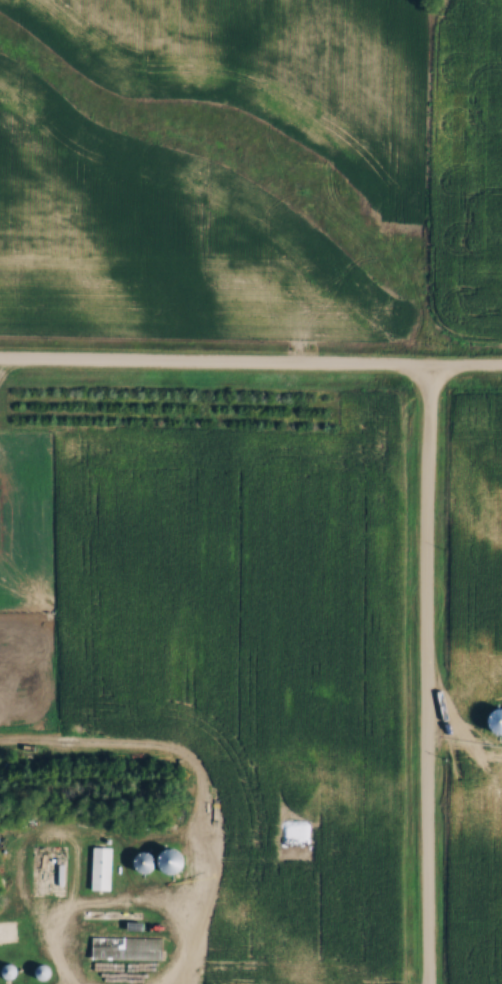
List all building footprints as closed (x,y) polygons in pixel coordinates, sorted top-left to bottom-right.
[(111,891),(111,848),(92,848),(92,891),(111,891)] [(161,961),(161,938),(90,938),(90,961),(161,961)]
